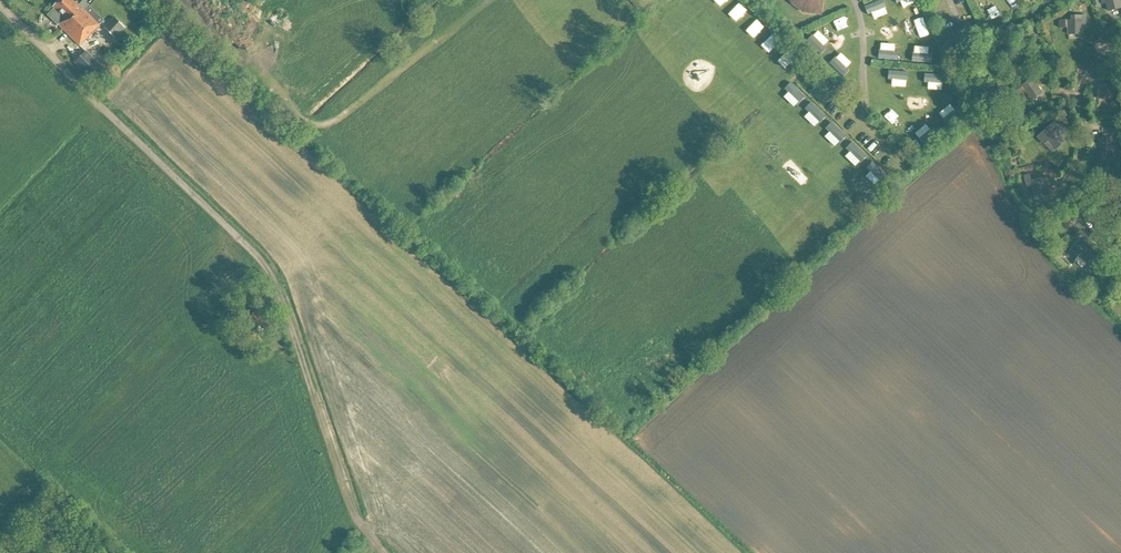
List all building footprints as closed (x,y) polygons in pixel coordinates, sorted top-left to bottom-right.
[(88,12),(80,4),(78,6),(72,0),(62,0),(54,8),(65,19),(59,25),(65,31),(66,30),(67,31),(74,24),(76,24),(80,19),(82,18),(88,12)] [(791,5),(803,14),(821,16),(822,0),(789,0),(791,5)] [(868,4),(871,13),(875,12),(877,18),(892,13),(887,0),(881,0),(868,4)] [(1102,4),(1106,3),(1108,11),(1120,8),(1120,7),(1119,0),(1101,0),(1102,4)] [(740,21),(750,10),(741,2),(732,13),(740,21)] [(66,30),(65,31),(80,46),(100,25),(88,12),(82,18),(80,19),(76,24),(74,24),(67,31),(66,30)] [(1086,29),(1086,16),(1081,16),(1081,20),(1062,21),(1062,28),(1068,28),(1068,35),(1082,34),(1081,29),(1086,29)] [(116,39),(126,28),(115,17),(105,28),(116,39)] [(749,29),(757,37),(767,26),(759,18),(749,29)] [(826,45),(832,39),(822,29),(816,35),(826,45)] [(772,52),(782,42),(775,34),(764,44),(772,52)] [(883,58),(902,58),(902,51),(898,51),(898,42),(883,42),(883,58)] [(916,61),(935,61),(936,54),(931,54),(931,45),(916,45),(916,61)] [(791,50),(781,60),(788,68),(799,58),(791,50)] [(848,74),(856,59),(841,51),(833,65),(848,74)] [(95,81),(105,71),(86,53),(76,63),(95,81)] [(890,69),(890,79),(896,79),(896,86),(911,86),(912,70),(890,69)] [(928,72),(928,82),(932,82),(931,89),(946,90),(947,73),(928,72)] [(1031,101),(1042,93),(1037,87),(1041,84),(1035,77),(1021,87),(1023,90),(1020,92),(1027,102),(1030,100),(1031,101)] [(795,81),(788,88),(792,91),(787,95),(799,107),(810,95),(795,81)] [(1098,99),(1111,99),(1111,90),(1115,89),(1115,81),(1111,81),(1111,85),(1097,85),(1098,99)] [(816,100),(809,106),(813,111),(808,116),(819,127),(830,116),(816,100)] [(951,122),(961,113),(953,103),(942,112),(951,122)] [(1042,120),(1047,126),(1053,120),(1048,114),(1042,120)] [(829,127),(833,131),(828,135),(839,147),(851,135),(836,120),(829,127)] [(1037,138),(1044,146),(1048,142),(1055,150),(1065,141),(1060,135),(1065,132),(1055,121),(1037,138)] [(924,138),(935,128),(929,122),(918,132),(924,138)] [(936,129),(924,138),(929,144),(941,136),(936,129)] [(1112,146),(1111,138),(1098,139),(1099,153),(1113,152),(1113,160),(1119,159),(1119,146),(1112,146)] [(855,140),(849,147),(853,151),(849,155),(860,166),(871,154),(855,140)] [(869,167),(873,170),(869,175),(879,185),(890,175),(876,160),(869,167)] [(1029,174),(1024,175),(1027,188),(1031,187),(1033,195),(1047,192),(1045,187),(1050,186),(1048,178),(1030,181),(1029,174)] [(1102,258),(1090,248),(1091,246),(1084,241),(1074,253),(1070,250),(1068,253),(1075,259),(1078,256),(1093,269),(1102,258)] [(1055,245),(1050,253),(1057,258),(1063,251),(1055,245)] [(266,319),(259,311),(249,319),(257,328),(262,325),(268,332),(276,325),(269,316),(266,319)]
